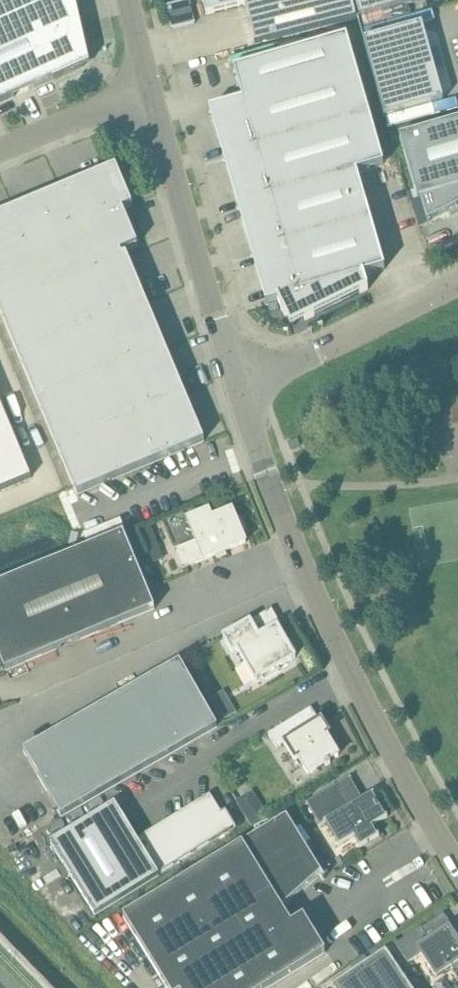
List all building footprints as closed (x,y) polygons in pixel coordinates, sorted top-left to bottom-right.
[(53,79),(53,80),(90,63),(80,22),(75,0),(0,0),(0,103),(53,79)] [(206,16),(245,6),(255,45),(355,19),(351,0),(202,0),(206,16)] [(418,0),(354,0),(359,17),(418,1),(418,0)] [(443,101),(422,24),(363,41),(385,117),(443,101)] [(384,165),(347,37),(233,70),(242,101),(209,110),(210,113),(214,112),(235,155),(223,158),(224,161),(228,160),(249,203),(237,206),(238,209),(242,208),(263,251),(251,254),(252,257),(256,256),(277,299),(265,302),(266,305),(278,301),(291,328),(368,290),(364,276),(385,269),(357,173),(384,165)] [(400,135),(416,198),(419,198),(425,221),(447,210),(449,215),(457,211),(454,206),(457,205),(457,120),(400,135)] [(121,252),(137,245),(123,209),(132,205),(131,204),(128,205),(116,177),(94,186),(92,181),(62,193),(60,190),(58,191),(60,194),(16,213),(14,209),(12,210),(14,213),(0,219),(0,301),(121,252)] [(121,252),(0,301),(0,312),(74,496),(204,441),(203,439),(200,441),(181,397),(185,395),(184,393),(181,395),(162,350),(165,349),(165,347),(161,348),(143,304),(146,303),(145,301),(142,302),(123,258),(127,257),(126,255),(122,256),(121,252)] [(31,478),(0,404),(0,490),(31,478)] [(236,520),(232,510),(212,518),(209,511),(187,520),(196,542),(175,550),(180,561),(191,557),(194,564),(246,543),(242,532),(245,531),(240,519),(236,520)] [(155,609),(123,533),(0,584),(0,659),(5,671),(155,609)] [(250,621),(223,637),(232,653),(238,650),(246,664),(253,660),(262,677),(264,680),(279,671),(278,668),(295,658),(293,653),(296,652),(289,641),(287,643),(285,639),(284,638),(281,640),(275,629),(278,627),(277,626),(258,636),(250,621)] [(23,751),(61,817),(217,728),(180,662),(23,751)] [(232,706),(220,713),(224,719),(235,713),(232,706)] [(329,761),(339,756),(326,735),(330,733),(321,719),(311,725),(303,713),(268,734),(277,748),(284,744),(295,760),(298,758),(308,775),(325,764),(326,766),(330,763),(329,761)] [(338,849),(354,839),(359,848),(357,849),(358,850),(379,838),(378,837),(376,838),(371,829),(387,820),(386,818),(385,819),(372,798),(374,797),(373,795),(346,812),(333,791),(335,790),(334,788),(305,805),(306,807),(307,806),(320,827),(318,828),(319,829),(326,825),(338,847),(337,847),(338,849)] [(220,814),(209,797),(137,841),(115,804),(51,843),(95,915),(159,876),(158,875),(236,827),(225,811),(220,814)] [(244,811),(252,824),(266,816),(257,802),(244,811)] [(323,880),(325,879),(286,817),(123,917),(167,987),(268,987),(325,953),(303,917),(291,924),(282,909),(320,875),(323,880)] [(395,944),(408,963),(421,954),(436,977),(451,967),(454,970),(457,968),(457,939),(457,940),(449,928),(429,940),(421,928),(395,944)] [(333,987),(410,987),(385,951),(332,987),(333,987)]
